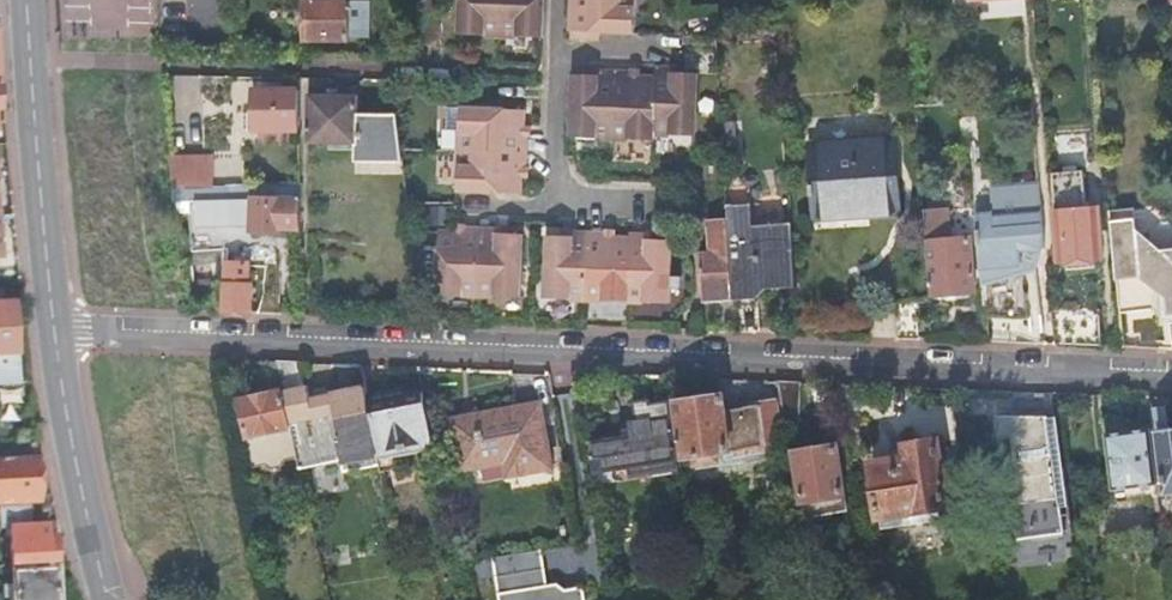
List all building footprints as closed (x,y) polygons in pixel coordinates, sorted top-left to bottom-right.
[(308,35),(351,35),(351,0),(308,0),(308,35)] [(543,36),(544,0),(461,0),(460,34),(543,36)] [(569,34),(600,35),(600,30),(633,31),(634,0),(571,0),(569,34)] [(682,63),(672,63),(672,68),(672,73),(682,73),(682,63)] [(599,71),(599,65),(588,65),(588,70),(588,76),(599,76),(599,71)] [(641,78),(641,67),(631,67),(630,72),(630,78),(641,78)] [(599,76),(588,76),(572,76),(570,139),(656,142),(656,136),(696,137),(698,74),(682,73),(672,73),(672,68),(655,68),(655,78),(641,78),(630,78),(630,72),(599,71),(599,76)] [(256,128),(300,127),(300,87),(255,88),(255,108),(252,108),(252,124),(256,128)] [(356,160),(404,162),(397,112),(359,112),(358,94),(311,95),(311,139),(357,139),(356,160)] [(456,191),(459,192),(517,193),(518,177),(519,165),(522,165),(524,137),(520,137),(520,126),(521,109),(460,107),(456,191)] [(520,137),(524,137),(529,137),(530,126),(520,126),(520,137)] [(896,137),(816,143),(821,214),(901,208),(896,137)] [(229,144),(228,184),(246,183),(247,145),(229,144)] [(528,165),(522,165),(519,165),(518,177),(527,178),(528,165)] [(1084,171),(1054,173),(1062,259),(1069,259),(1069,267),(1096,265),(1095,256),(1103,255),(1098,207),(1088,208),(1084,171)] [(977,211),(984,316),(1030,313),(1029,294),(1040,293),(1037,268),(1046,247),(1041,179),(993,183),(995,210),(977,211)] [(246,183),(228,184),(228,212),(230,247),(235,247),(234,224),(254,223),(254,231),(282,230),(281,228),(302,226),(301,181),(258,183),(246,183)] [(730,219),(735,297),(759,295),(764,289),(797,287),(793,224),(752,226),(749,187),(728,188),(730,219)] [(925,208),(927,238),(931,293),(976,291),(972,235),(952,236),(950,207),(925,208)] [(1110,211),(1113,237),(1117,278),(1143,276),(1171,297),(1171,311),(1171,248),(1166,248),(1139,224),(1137,209),(1110,211)] [(703,251),(706,301),(735,298),(735,297),(730,219),(711,220),(713,250),(703,251)] [(468,230),(468,227),(468,221),(457,221),(457,230),(468,230)] [(499,223),(498,228),(498,231),(510,232),(511,223),(499,223)] [(574,235),(574,231),(574,226),(563,226),(562,234),(574,235)] [(498,231),(498,228),(468,227),(468,230),(457,230),(441,229),(439,293),(524,296),(527,232),(510,232),(498,231)] [(604,228),(604,232),(604,236),(615,236),(616,228),(604,228)] [(648,229),(648,234),(647,238),(659,239),(659,230),(648,229)] [(604,232),(574,231),(574,235),(562,234),(548,234),(545,298),(672,302),(674,239),(659,239),(647,238),(648,234),(631,233),(631,237),(615,236),(604,236),(604,232)] [(235,247),(230,247),(229,263),(252,264),(255,264),(265,264),(265,249),(244,248),(235,247)] [(252,264),(229,263),(228,311),(250,312),(254,312),(255,285),(251,284),(252,264)] [(262,312),(282,313),(282,281),(265,281),(262,312)] [(0,286),(0,376),(21,376),(17,296),(10,297),(9,285),(0,286)] [(1100,309),(1053,307),(1056,343),(1102,345),(1103,345),(1100,309)] [(278,361),(260,360),(266,392),(238,399),(253,466),(265,464),(272,468),(282,467),(284,460),(298,458),(290,421),(278,361)] [(305,386),(301,362),(278,361),(290,421),(298,458),(301,468),(343,459),(345,471),(380,464),(366,395),(365,388),(333,394),(311,398),(309,385),(305,386)] [(800,382),(778,381),(784,420),(805,418),(800,382)] [(380,464),(382,472),(403,468),(399,451),(433,444),(423,392),(411,394),(410,388),(366,395),(380,464)] [(722,395),(677,400),(684,459),(696,457),(697,466),(722,463),(721,452),(750,447),(752,449),(783,444),(777,402),(724,408),(722,395)] [(650,399),(635,402),(638,421),(631,422),(632,427),(634,436),(624,437),(592,442),(596,472),(620,468),(646,463),(676,458),(668,401),(650,404),(650,399)] [(540,404),(454,420),(462,470),(464,483),(509,475),(551,467),(540,404)] [(1162,516),(1171,515),(1171,427),(1169,427),(1166,406),(1148,407),(1151,429),(1157,484),(1162,516)] [(1070,507),(1058,417),(998,415),(1014,541),(1065,535),(1062,508),(1070,507)] [(1115,489),(1157,484),(1151,429),(1131,432),(1129,423),(1108,425),(1115,489)] [(632,427),(623,429),(624,437),(634,436),(632,427)] [(905,459),(870,465),(877,516),(886,515),(888,526),(945,518),(935,441),(903,446),(905,459)] [(837,445),(796,451),(803,502),(844,496),(837,445)] [(41,448),(0,450),(0,499),(34,497),(41,496),(41,448)] [(676,458),(646,463),(648,474),(678,469),(676,458)] [(646,463),(620,468),(622,478),(648,474),(646,463)] [(0,499),(0,507),(1,523),(11,523),(13,557),(58,555),(57,534),(49,535),(48,521),(36,521),(34,497),(0,499)] [(862,538),(866,563),(876,562),(872,537),(862,538)] [(494,557),(501,599),(588,599),(587,593),(579,588),(566,590),(556,583),(543,586),(537,550),(494,557)] [(58,555),(13,557),(15,599),(60,599),(58,555)]
